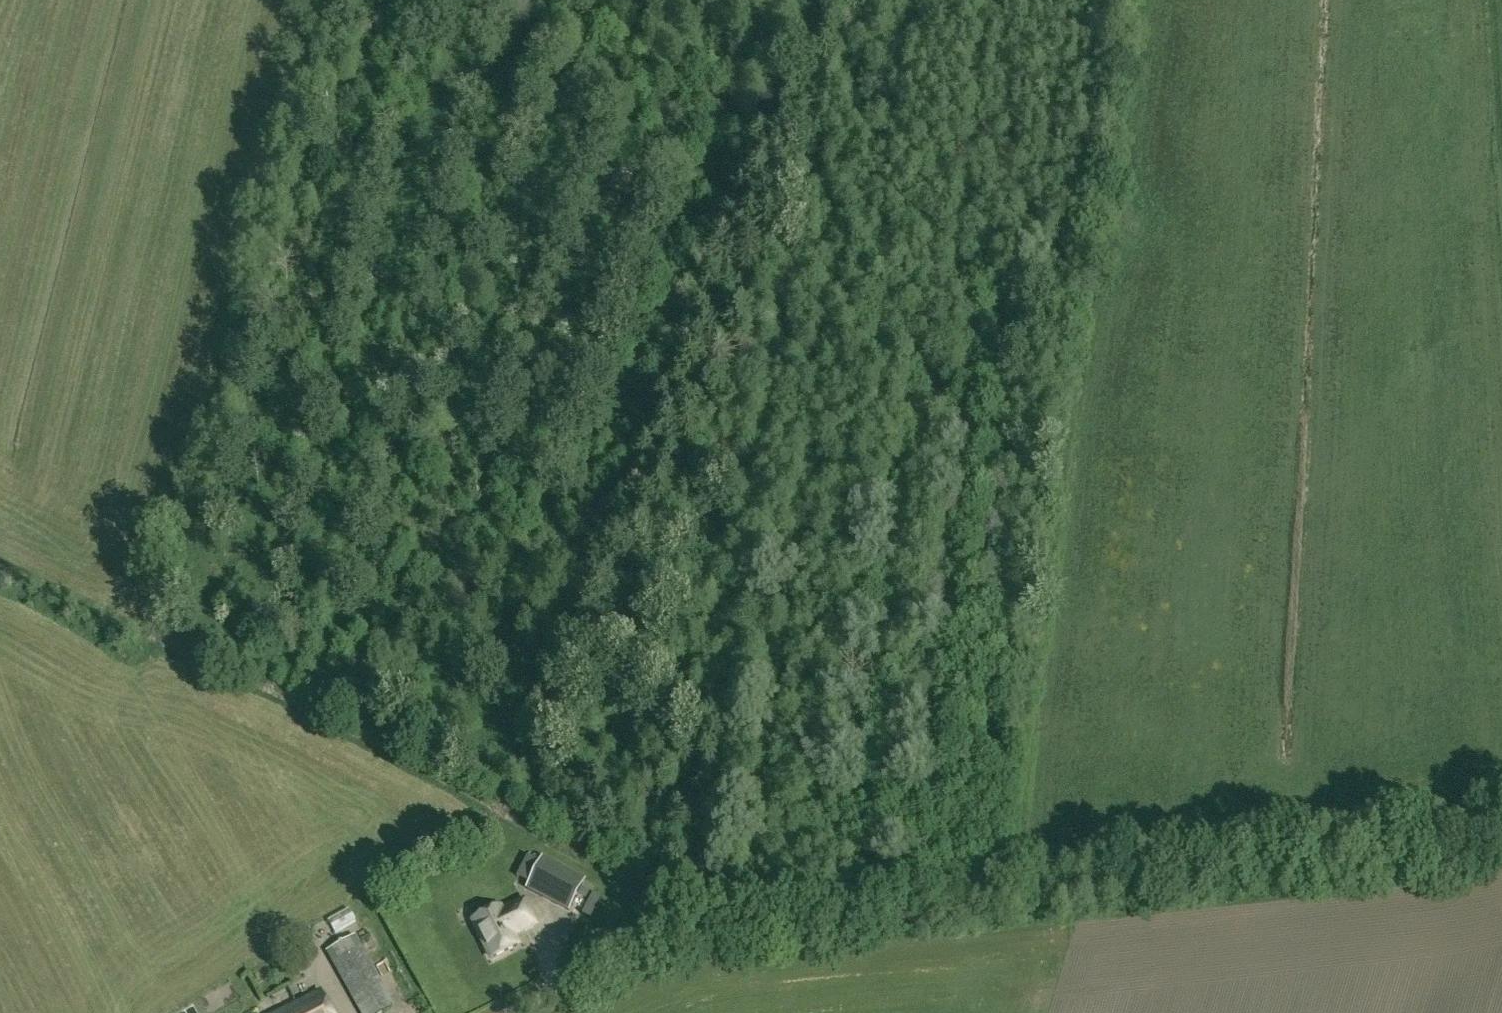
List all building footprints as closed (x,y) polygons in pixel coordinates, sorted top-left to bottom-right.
[(585,882),(545,861),(528,894),(568,915),(585,882)] [(473,921),(492,959),(518,946),(513,937),(536,926),(524,901),(501,912),(499,909),(473,921)] [(345,940),(365,931),(357,915),(337,925),(345,940)] [(327,952),(363,1012),(382,1012),(395,1006),(355,936),(327,952)] [(280,1012),(331,1012),(321,993),(280,1012)]
